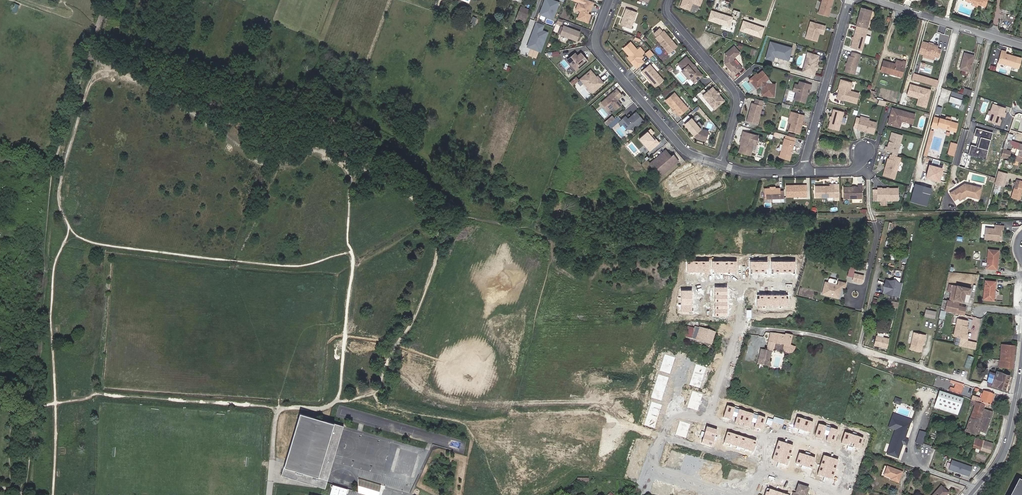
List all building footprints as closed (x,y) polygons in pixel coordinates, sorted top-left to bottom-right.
[(552,0),(545,0),(539,14),(552,19),(558,2),(552,0)] [(593,2),(587,0),(584,0),(583,3),(580,2),(578,3),(576,8),(577,10),(582,12),(581,15),(579,14),(577,19),(588,23),(590,15),(588,14),(588,11),(590,10),(593,2)] [(701,0),(682,0),(679,6),(688,10),(691,3),(699,6),(701,0)] [(819,14),(829,18),(831,10),(830,9),(831,7),(832,7),(835,0),(823,0),(819,14)] [(525,22),(530,10),(521,7),(517,19),(525,22)] [(631,29),(637,12),(625,8),(619,25),(631,29)] [(871,11),(860,8),(858,16),(859,16),(859,18),(858,18),(855,26),(856,26),(866,29),(871,11)] [(732,18),(710,11),(707,20),(729,28),(732,18)] [(762,29),(741,22),(738,31),(759,38),(762,29)] [(527,46),(541,52),(548,33),(542,31),(544,26),(537,23),(527,46)] [(825,28),(810,23),(805,40),(817,43),(818,37),(817,36),(818,34),(823,36),(825,28)] [(559,35),(577,42),(581,32),(571,29),(571,30),(569,29),(569,28),(562,25),(559,35)] [(866,29),(856,26),(850,48),(861,51),(867,29),(866,29)] [(669,53),(677,46),(663,31),(662,32),(659,28),(654,33),(657,37),(656,38),(669,53)] [(792,47),(770,41),(765,59),(774,61),(775,57),(788,61),(792,47)] [(641,59),(643,57),(631,42),(623,49),(627,54),(628,53),(630,55),(627,58),(633,65),(634,65),(641,59)] [(929,45),(922,43),(919,53),(925,55),(936,58),(936,56),(940,57),(942,51),(938,50),(938,48),(929,45)] [(725,55),(725,64),(726,64),(728,66),(727,67),(731,72),(733,71),(736,74),(742,69),(739,66),(737,67),(733,61),(733,59),(739,54),(734,47),(725,55)] [(1006,53),(1006,51),(1002,50),(998,62),(1018,69),(1021,58),(1006,53)] [(850,57),(849,56),(844,72),(851,74),(853,73),(854,74),(860,55),(852,52),(850,57)] [(576,70),(586,60),(580,53),(576,56),(574,53),(567,60),(576,70)] [(970,72),(974,56),(964,54),(960,69),(962,70),(969,71),(969,72),(970,72)] [(818,58),(807,55),(806,59),(809,60),(806,69),(803,68),(801,73),(814,77),(815,72),(814,71),(815,67),(816,67),(818,62),(817,62),(818,58)] [(694,83),(702,76),(695,67),(694,68),(692,66),(693,65),(686,57),(678,64),(683,70),(681,71),(688,79),(689,77),(694,83)] [(637,69),(644,62),(641,59),(634,65),(633,65),(637,69)] [(884,61),(881,71),(889,73),(890,71),(898,74),(900,65),(904,66),(905,62),(897,60),(895,64),(884,61)] [(663,80),(649,64),(641,71),(655,87),(663,80)] [(590,70),(580,79),(592,93),(604,82),(599,78),(598,79),(596,77),(590,70)] [(766,85),(764,83),(768,80),(762,72),(757,76),(756,75),(749,81),(756,89),(761,86),(762,88),(761,96),(773,97),(775,86),(766,85)] [(938,80),(913,73),(911,79),(936,86),(938,80)] [(842,81),(840,89),(841,91),(840,94),(838,94),(836,99),(841,101),(841,99),(856,103),(858,94),(850,92),(852,84),(842,81)] [(811,86),(798,83),(798,85),(796,93),(794,100),(805,103),(806,97),(806,95),(806,94),(807,90),(810,90),(811,86)] [(931,90),(910,84),(906,95),(917,98),(915,105),(925,107),(931,90)] [(723,101),(712,88),(703,96),(714,109),(723,101)] [(965,88),(963,94),(971,97),(972,91),(965,88)] [(621,105),(617,100),(622,96),(616,89),(601,103),(608,111),(613,106),(616,109),(621,105)] [(960,104),(962,93),(950,91),(948,102),(960,104)] [(674,93),(665,101),(672,109),(674,111),(678,116),(687,109),(674,93)] [(756,124),(763,101),(755,99),(754,104),(751,103),(749,109),(750,109),(750,111),(749,111),(746,121),(756,124)] [(989,112),(988,114),(990,115),(988,122),(997,125),(999,121),(999,120),(998,118),(1000,117),(1004,119),(1006,115),(1003,114),(1005,109),(993,105),(991,113),(989,112)] [(893,119),(890,118),(888,124),(899,127),(901,121),(912,124),(915,115),(894,109),(892,116),(894,117),(893,119)] [(833,110),(830,118),(831,118),(831,121),(829,120),(827,129),(838,132),(843,113),(833,110)] [(643,121),(636,112),(628,119),(625,116),(618,122),(621,125),(622,124),(626,129),(631,129),(635,125),(637,127),(643,121)] [(792,117),(790,124),(788,131),(799,134),(801,128),(800,126),(800,125),(802,124),(804,115),(791,112),(789,116),(792,117)] [(604,121),(610,128),(619,120),(613,113),(604,121)] [(945,119),(939,117),(939,118),(935,117),(932,127),(937,128),(938,125),(948,128),(948,129),(956,131),(958,124),(951,122),(952,118),(946,116),(946,117),(945,119)] [(868,120),(859,118),(856,129),(864,131),(867,132),(874,134),(877,122),(868,120)] [(691,119),(684,124),(696,138),(705,141),(708,132),(704,131),(704,130),(701,129),(702,126),(699,122),(696,124),(691,119)] [(992,133),(975,129),(974,133),(980,135),(977,147),(970,146),(968,155),(984,160),(992,133)] [(655,134),(652,130),(640,140),(651,153),(660,144),(657,141),(656,142),(652,137),(655,134)] [(931,130),(923,154),(927,155),(934,131),(931,130)] [(759,137),(742,132),(741,136),(742,136),(741,142),(742,142),(741,144),(740,145),(737,152),(749,155),(752,144),(756,145),(759,137)] [(902,135),(890,132),(888,139),(889,139),(889,140),(888,143),(887,147),(884,146),(883,150),(892,153),(892,155),(896,156),(902,135)] [(792,151),(794,142),(793,142),(795,138),(785,136),(784,140),(784,139),(779,158),(789,161),(791,154),(790,153),(791,152),(792,151)] [(1012,141),(1011,143),(1014,148),(1020,150),(1021,151),(1021,143),(1012,141)] [(949,154),(954,156),(957,144),(952,142),(949,154)] [(1008,158),(1010,150),(1003,148),(1001,156),(1008,158)] [(676,162),(671,156),(669,158),(663,152),(652,162),(657,168),(659,166),(664,172),(676,162)] [(892,155),(890,155),(889,159),(887,158),(884,168),(886,168),(884,177),(894,179),(896,170),(894,170),(897,161),(898,162),(900,157),(896,156),(892,155)] [(998,180),(995,193),(998,194),(999,191),(1000,192),(1001,185),(1004,186),(1008,174),(1001,172),(998,180)] [(1017,179),(1016,182),(1014,182),(1014,184),(1015,184),(1011,197),(1019,199),(1021,190),(1021,181),(1017,179)] [(983,186),(967,181),(962,184),(962,185),(961,186),(960,185),(950,191),(954,198),(959,196),(960,198),(967,194),(979,198),(983,186)] [(915,183),(909,201),(925,206),(931,188),(915,183)] [(823,186),(815,186),(815,198),(834,197),(834,184),(830,184),(830,186),(825,186),(825,187),(823,187),(823,186)] [(793,185),(785,186),(786,197),(801,197),(803,194),(803,192),(806,192),(806,185),(796,185),(795,186),(794,186),(793,185)] [(852,187),(843,187),(843,199),(861,199),(862,185),(857,185),(857,187),(855,187),(855,186),(855,188),(853,188),(852,187)] [(783,198),(783,191),(779,191),(779,188),(775,189),(770,189),(764,189),(764,198),(773,198),(773,202),(780,201),(780,198),(783,198)] [(877,195),(877,201),(879,201),(879,206),(886,205),(886,201),(898,201),(898,189),(888,189),(889,190),(886,190),(886,189),(881,189),(881,188),(877,188),(877,195)] [(982,238),(999,240),(1000,230),(1002,230),(1003,230),(1003,226),(993,225),(992,228),(984,227),(982,238)] [(996,270),(999,251),(989,250),(987,269),(996,270)] [(905,263),(907,258),(895,254),(894,260),(905,263)] [(826,283),(823,295),(839,299),(842,287),(846,288),(847,284),(840,282),(839,286),(837,286),(838,282),(837,281),(831,279),(830,280),(829,284),(826,283)] [(994,301),(995,282),(986,281),(984,300),(994,301)] [(890,289),(889,293),(897,294),(898,291),(900,292),(901,288),(899,287),(900,283),(890,282),(889,289),(890,289)] [(953,297),(953,300),(963,302),(965,294),(969,294),(970,288),(951,285),(949,297),(953,297)] [(959,303),(943,299),(942,306),(941,309),(964,314),(965,307),(958,306),(959,303)] [(670,316),(673,316),(675,309),(677,310),(679,305),(678,304),(678,303),(677,302),(677,301),(674,300),(673,305),(671,304),(670,307),(668,307),(667,310),(671,312),(670,316)] [(675,309),(673,316),(677,317),(678,312),(682,313),(682,311),(677,310),(675,309)] [(958,319),(954,336),(968,339),(969,335),(968,335),(969,329),(967,329),(968,327),(966,326),(967,321),(958,319)] [(695,328),(692,338),(711,343),(714,333),(695,328)] [(910,349),(921,352),(925,335),(914,332),(910,349)] [(785,335),(770,333),(768,341),(773,343),(782,345),(789,345),(792,336),(785,334),(785,335)] [(887,349),(888,342),(885,342),(876,340),(875,346),(887,349)] [(768,366),(773,343),(768,341),(766,350),(760,348),(756,363),(768,366)] [(1013,368),(1014,345),(1013,345),(1006,344),(1005,360),(1005,363),(1005,367),(1013,368)] [(965,367),(971,368),(974,356),(968,355),(965,367)] [(1005,389),(1009,376),(1002,374),(997,372),(996,374),(994,380),(988,378),(988,384),(1005,389)] [(972,396),(971,399),(971,401),(984,405),(989,407),(993,395),(983,391),(980,399),(972,396)] [(956,415),(962,399),(939,392),(934,406),(932,405),(932,407),(956,415)] [(984,405),(971,401),(969,405),(974,406),(983,409),(984,405)] [(983,409),(974,406),(967,427),(985,434),(992,412),(983,409)] [(343,425),(299,412),(280,474),(311,484),(312,482),(317,484),(316,486),(324,488),(325,483),(343,425)] [(897,459),(911,420),(893,414),(888,428),(895,430),(886,455),(897,459)] [(915,443),(922,445),(926,432),(919,430),(915,443)] [(990,454),(993,445),(975,439),(972,448),(990,454)] [(951,460),(947,470),(969,477),(972,467),(951,460)] [(902,472),(886,467),(884,475),(890,478),(890,477),(892,477),(891,480),(898,483),(902,472)] [(1019,480),(1011,494),(1021,494),(1021,481),(1019,480)] [(796,494),(805,494),(806,494),(807,494),(809,489),(807,488),(808,483),(800,481),(798,485),(799,485),(796,494)] [(349,489),(332,483),(329,494),(347,494),(349,489)] [(941,486),(933,494),(946,494),(948,493),(941,486)]
